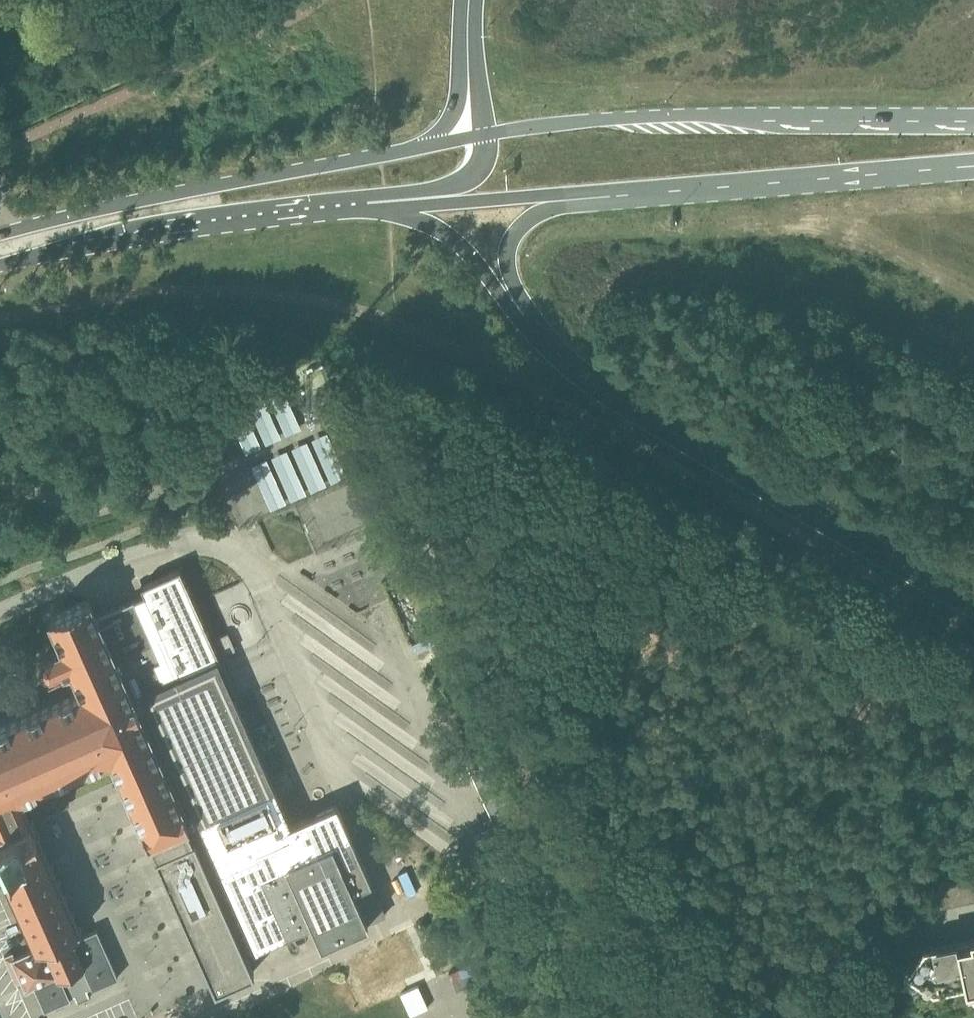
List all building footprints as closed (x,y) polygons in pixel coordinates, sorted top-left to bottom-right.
[(3,820),(0,821),(0,851),(1,854),(8,868),(4,869),(5,871),(9,870),(15,884),(12,885),(13,887),(16,886),(22,899),(19,901),(20,903),(23,901),(29,915),(26,916),(27,918),(30,917),(36,931),(33,932),(34,934),(37,933),(43,946),(40,948),(41,949),(23,957),(16,960),(13,952),(5,955),(15,982),(22,980),(26,991),(35,987),(45,1010),(70,999),(70,998),(74,996),(78,1003),(91,997),(88,990),(92,988),(93,989),(119,978),(96,927),(80,935),(78,931),(80,930),(83,928),(82,926),(79,928),(73,914),(76,913),(75,911),(72,912),(66,898),(69,897),(68,895),(65,896),(59,883),(62,881),(61,879),(58,881),(51,867),(55,866),(54,864),(51,865),(44,851),(47,850),(47,848),(43,850),(37,836),(29,818),(27,814),(42,808),(43,810),(56,804),(121,775),(151,840),(217,988),(256,971),(244,946),(255,941),(258,947),(314,922),(323,942),(387,914),(372,882),(373,881),(338,804),(291,825),(234,698),(238,696),(223,663),(219,665),(218,662),(221,661),(180,570),(141,587),(145,596),(96,618),(88,600),(50,617),(64,647),(41,658),(39,662),(42,669),(43,670),(47,672),(64,664),(67,671),(72,668),(83,691),(0,729),(0,815),(3,820)] [(226,653),(236,649),(228,632),(219,637),(226,653)] [(519,811),(501,772),(476,783),(494,822),(516,813),(519,811)] [(923,948),(905,976),(932,993),(963,986),(965,993),(973,991),(973,937),(923,948)] [(431,950),(337,992),(348,1017),(461,1017),(431,950)]
